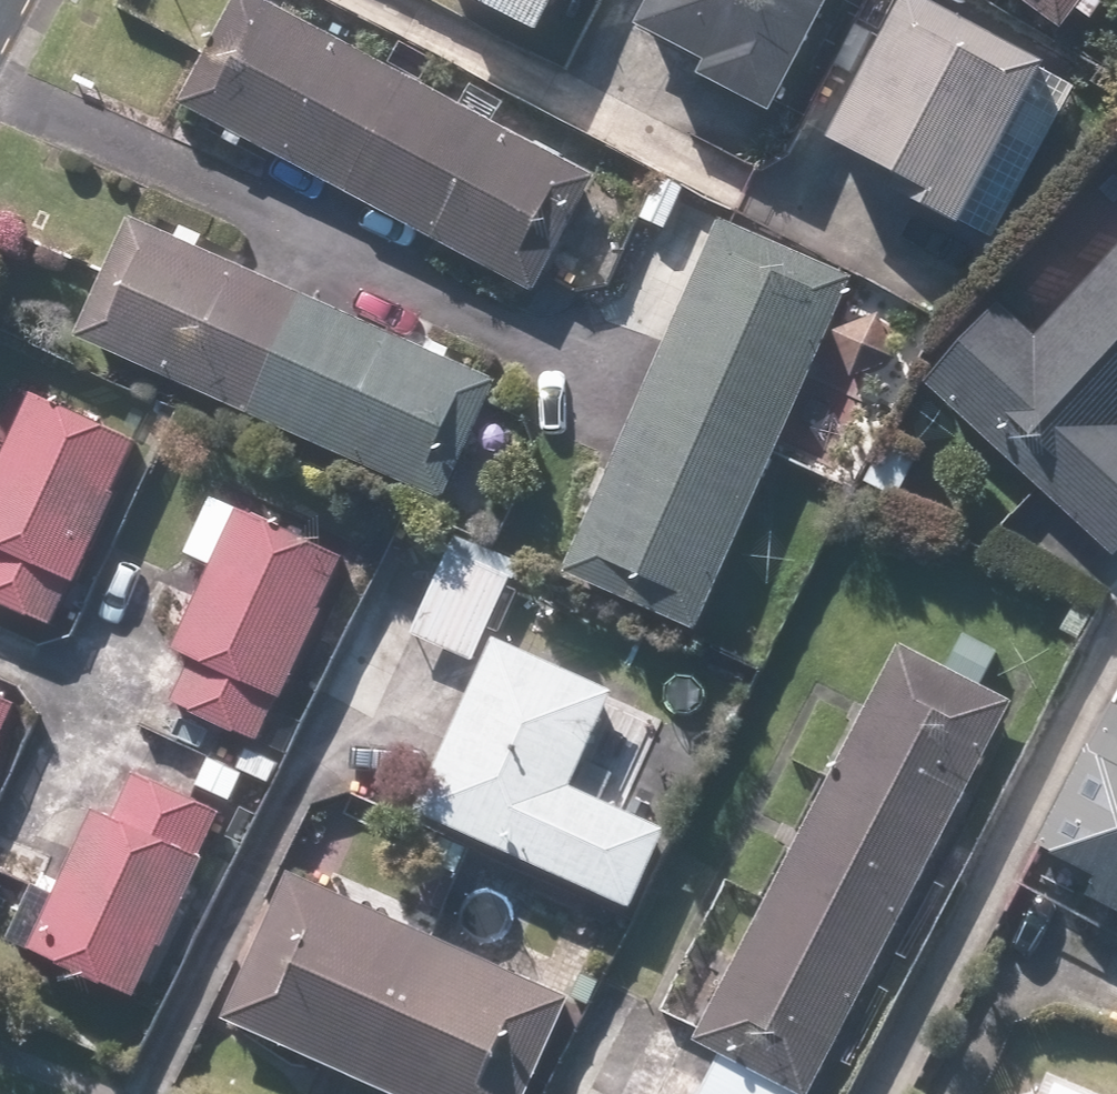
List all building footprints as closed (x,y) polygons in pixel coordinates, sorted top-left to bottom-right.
[(252,0),(236,0),(176,114),(529,301),(593,180),(252,0)] [(534,45),(557,0),(444,0),(534,45)] [(630,30),(701,67),(692,83),(765,122),(829,0),(646,0),(630,30)] [(914,0),(898,0),(816,149),(985,242),(1071,86),(914,0)] [(1053,33),(1067,15),(1085,28),(1106,1),(1105,0),(1011,0),(1053,33)] [(303,298),(313,278),(254,251),(245,272),(126,218),(70,344),(437,509),(493,384),(470,374),(480,352),(392,312),(382,334),(303,298)] [(853,279),(714,218),(562,565),(701,626),(853,279)] [(996,299),(918,383),(1107,559),(1116,548),(1116,244),(1033,334),(996,299)] [(68,644),(112,543),(96,536),(138,441),(26,392),(0,451),(0,614),(68,644)] [(343,559),(208,496),(179,558),(207,571),(168,654),(188,663),(168,706),(256,747),(343,559)] [(510,586),(430,547),(346,720),(429,760),(405,808),(621,913),(661,832),(567,786),(609,700),(484,640),(510,586)] [(891,645),(687,1039),(716,1054),(696,1093),(816,1093),(1015,709),(976,689),(995,653),(958,634),(940,670),(891,645)] [(0,690),(0,746),(22,701),(0,690)] [(1108,706),(1030,852),(1082,880),(1066,909),(1116,936),(1111,945),(1116,948),(1116,711),(1108,706)] [(222,812),(135,772),(113,819),(95,811),(29,953),(134,1002),(222,812)] [(216,1021),(382,1093),(522,1093),(564,999),(280,874),(216,1021)] [(1041,1074),(1033,1093),(1090,1093),(1041,1074)]
